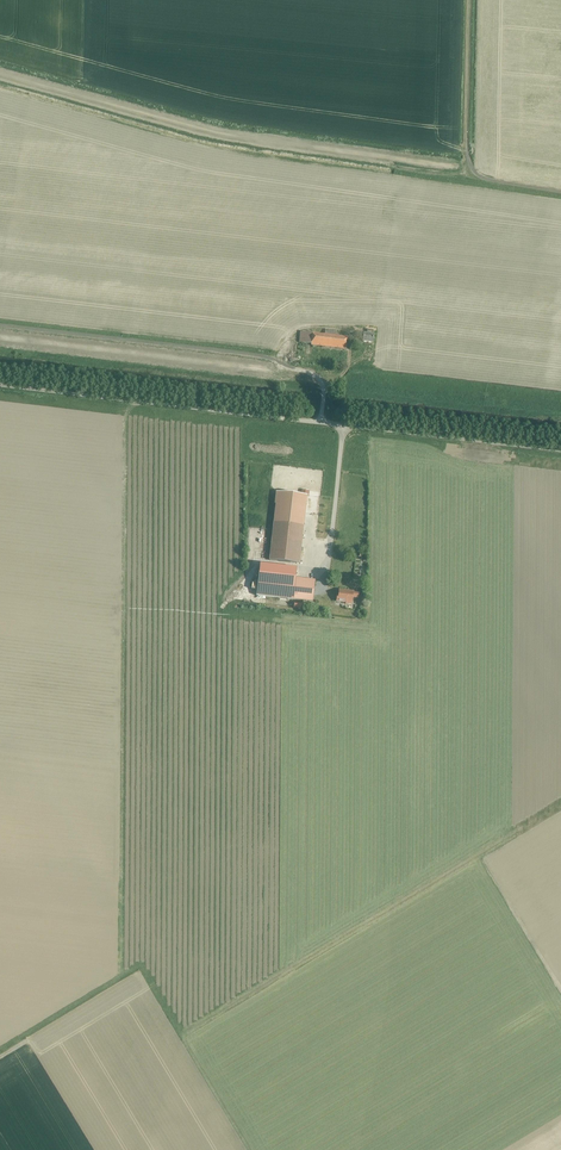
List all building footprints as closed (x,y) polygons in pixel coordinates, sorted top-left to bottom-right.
[(363,333),(363,338),(362,342),(372,343),(373,334),(372,334),(373,330),(367,329),(366,333),(363,333)] [(347,337),(324,334),(300,331),(299,342),(310,343),(310,345),(346,349),(347,337)] [(273,523),(269,560),(299,563),(304,526),(307,495),(307,491),(302,490),(302,495),(277,492),(273,523)] [(260,564),(256,595),(313,601),(315,580),(295,578),(297,568),(260,564)] [(337,594),(337,600),(346,601),(346,603),(352,604),(353,597),(358,598),(358,593),(353,592),(353,591),(339,589),(339,594),(337,594)]
